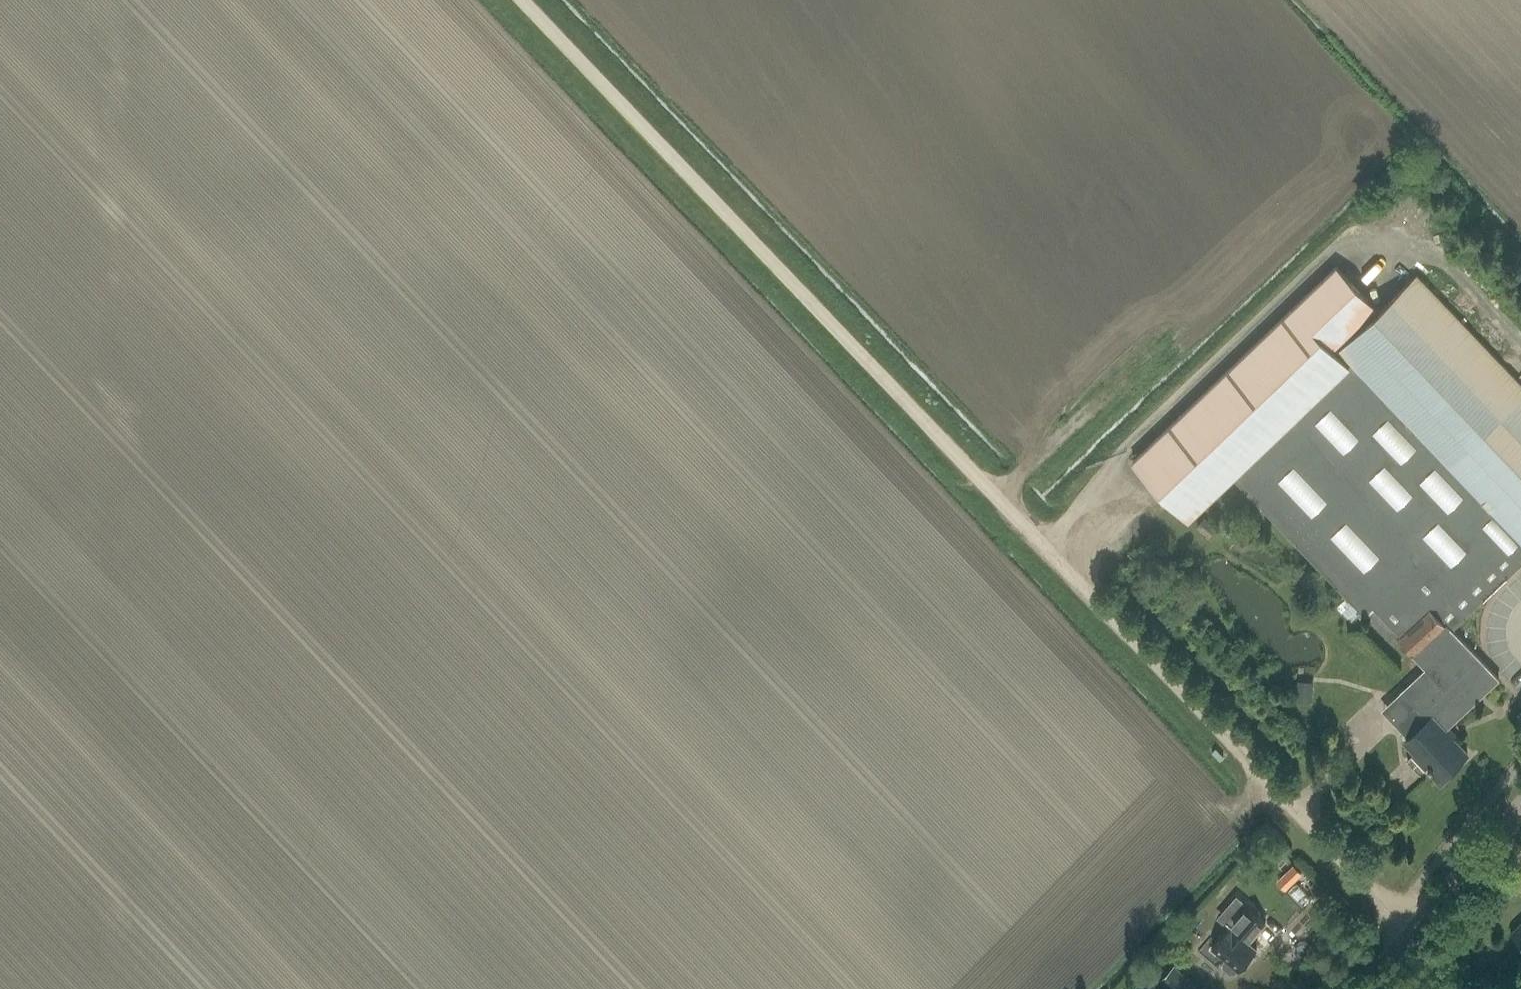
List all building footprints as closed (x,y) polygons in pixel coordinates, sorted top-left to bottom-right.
[(1376,306),(1338,265),(1133,461),(1189,520),(1350,366),(1333,347),(1376,306)] [(1234,478),(1365,616),(1366,615),(1393,644),(1398,639),(1425,667),(1403,686),(1431,717),(1406,741),(1417,752),(1408,760),(1420,774),(1429,766),(1436,773),(1433,775),(1442,784),(1455,771),(1453,768),(1468,754),(1445,730),(1499,679),(1479,658),(1447,624),(1520,554),(1520,384),(1417,275),(1339,350),(1352,364),(1312,403),(1234,478)] [(1249,942),(1266,923),(1248,907),(1231,927),(1231,926),(1213,947),(1227,959),(1224,962),(1224,966),(1231,972),(1235,972),(1238,968),(1240,970),(1257,949),(1249,942)] [(1511,931),(1520,941),(1520,922),(1511,931)] [(1211,985),(1176,968),(1168,984),(1178,988),(1209,988),(1211,985)] [(1135,977),(1125,988),(1149,988),(1135,977)]
